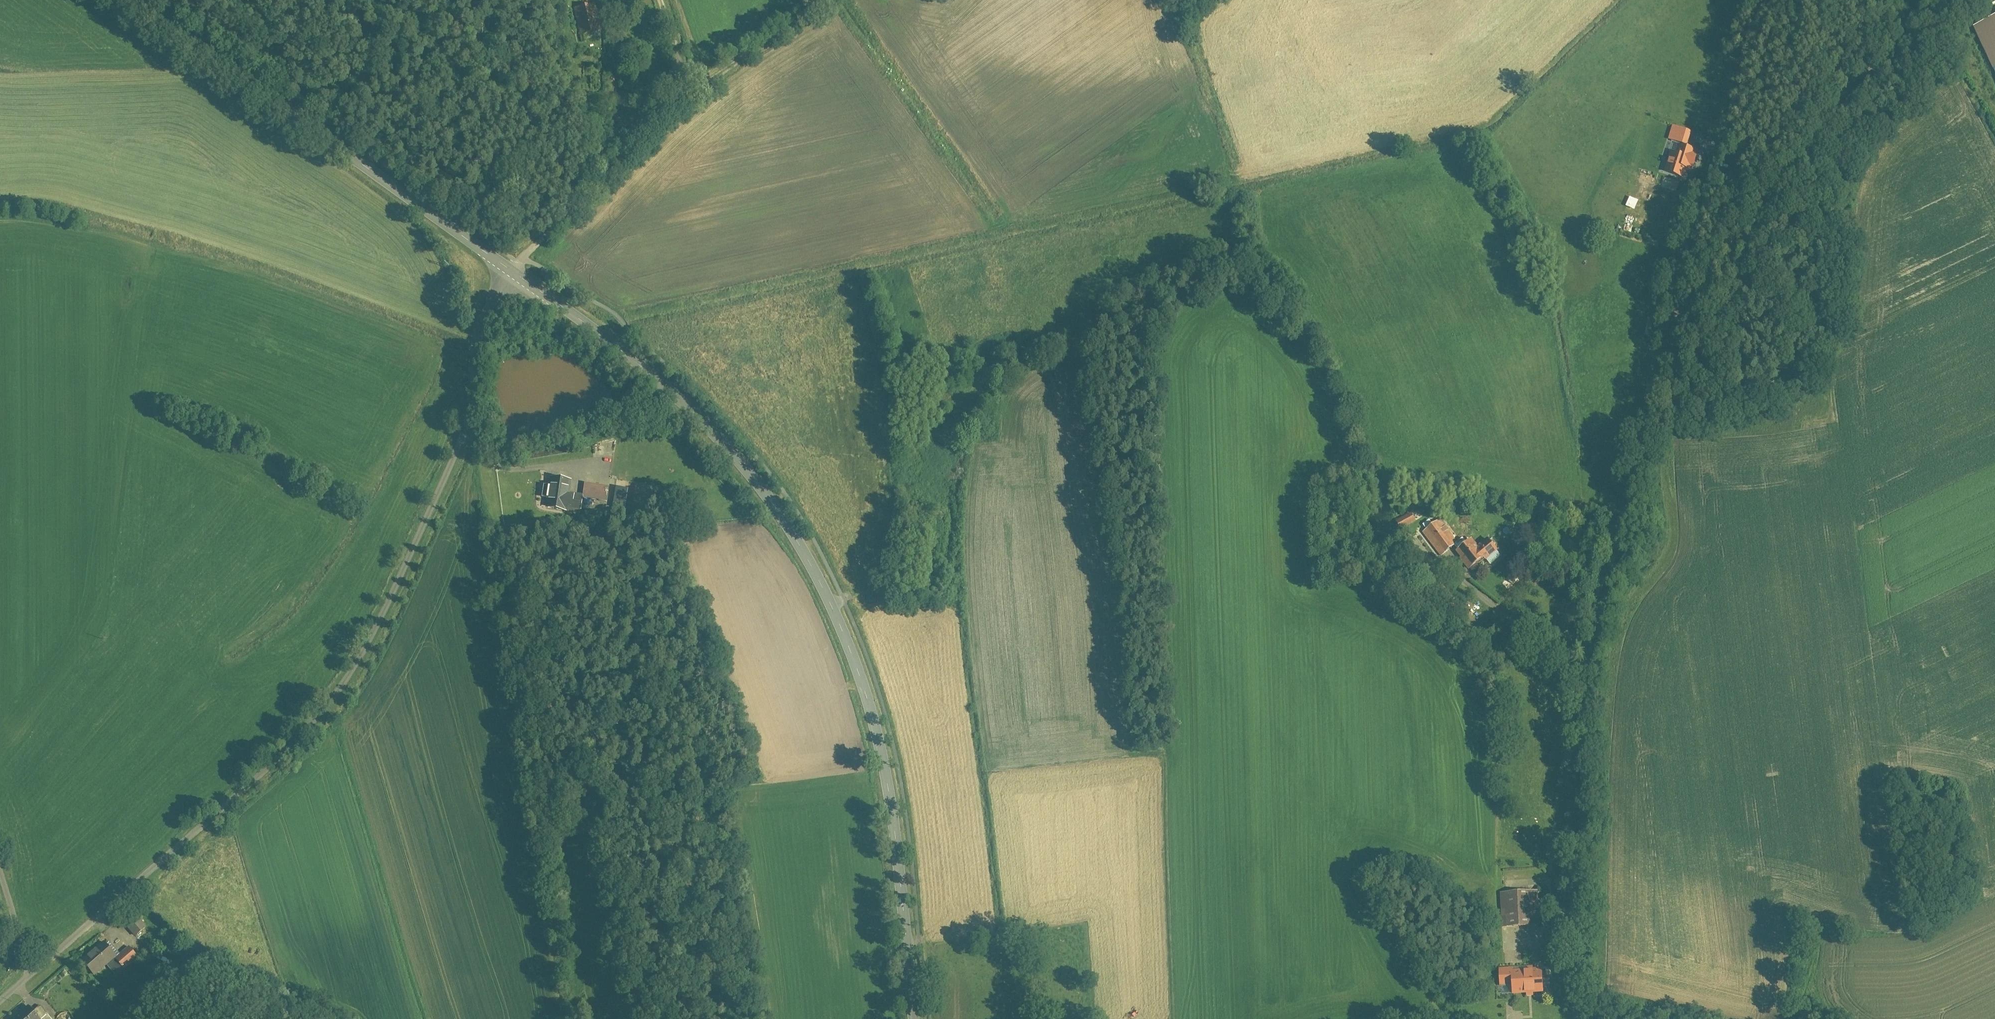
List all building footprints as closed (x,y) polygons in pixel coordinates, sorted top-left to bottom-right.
[(575,8),(579,40),(603,37),(599,5),(575,8)] [(1974,22),(1994,68),(1994,11),(1974,22)] [(1668,162),(1690,168),(1695,150),(1674,143),(1668,162)] [(588,476),(585,492),(613,497),(616,481),(588,476)] [(553,478),(545,519),(565,522),(572,481),(553,478)] [(1440,518),(1421,531),(1439,556),(1458,542),(1440,518)] [(1471,540),(1457,551),(1470,567),(1480,560),(1481,562),(1497,549),(1488,538),(1477,547),(1471,540)] [(1441,587),(1433,593),(1444,606),(1452,599),(1441,587)] [(1505,925),(1538,924),(1537,892),(1504,892),(1505,925)] [(133,918),(126,925),(137,936),(144,929),(133,918)] [(83,961),(96,975),(117,956),(104,942),(83,961)] [(118,958),(127,968),(140,956),(132,947),(118,958)] [(1512,972),(1512,994),(1544,994),(1543,972),(1537,972),(1536,949),(1516,949),(1517,972),(1512,972)] [(29,1009),(19,1018),(38,1018),(29,1009)]
